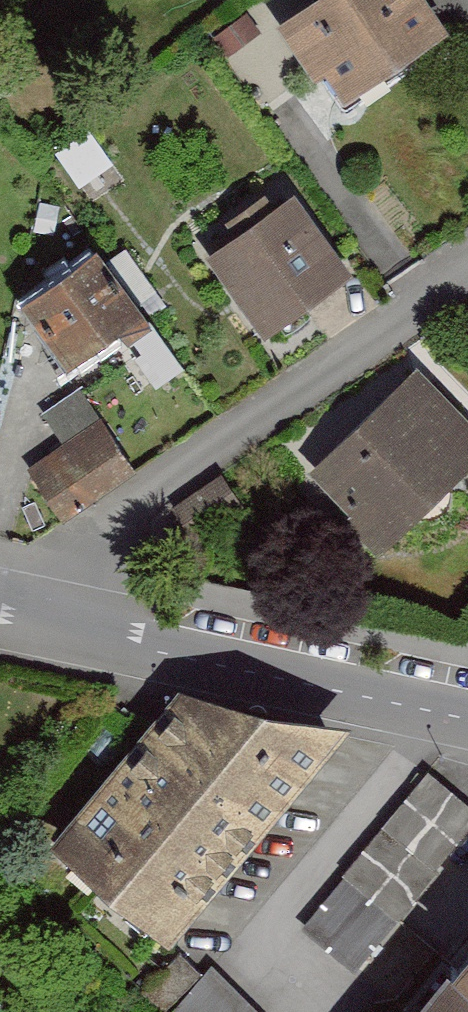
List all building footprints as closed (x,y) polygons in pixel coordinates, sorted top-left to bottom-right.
[(294,35),(350,120),(458,49),(426,0),(347,0),(294,35)] [(220,268),(276,346),(358,288),(302,210),(220,268)] [(112,266),(38,319),(89,389),(140,353),(167,391),(190,375),(112,266)] [(420,380),(315,482),(391,560),(467,486),(467,429),(420,380)] [(143,480),(108,427),(33,477),(68,529),(143,480)] [(226,487),(182,515),(201,545),(245,517),(226,487)] [(176,696),(54,843),(170,938),(341,732),(176,696)] [(467,831),(467,797),(431,766),(300,921),(354,966),(467,831)] [(453,975),(467,988),(467,957),(453,975)] [(181,1011),(262,1011),(217,963),(173,1003),(181,1011)] [(453,975),(421,1011),(467,1011),(467,988),(453,975)]
